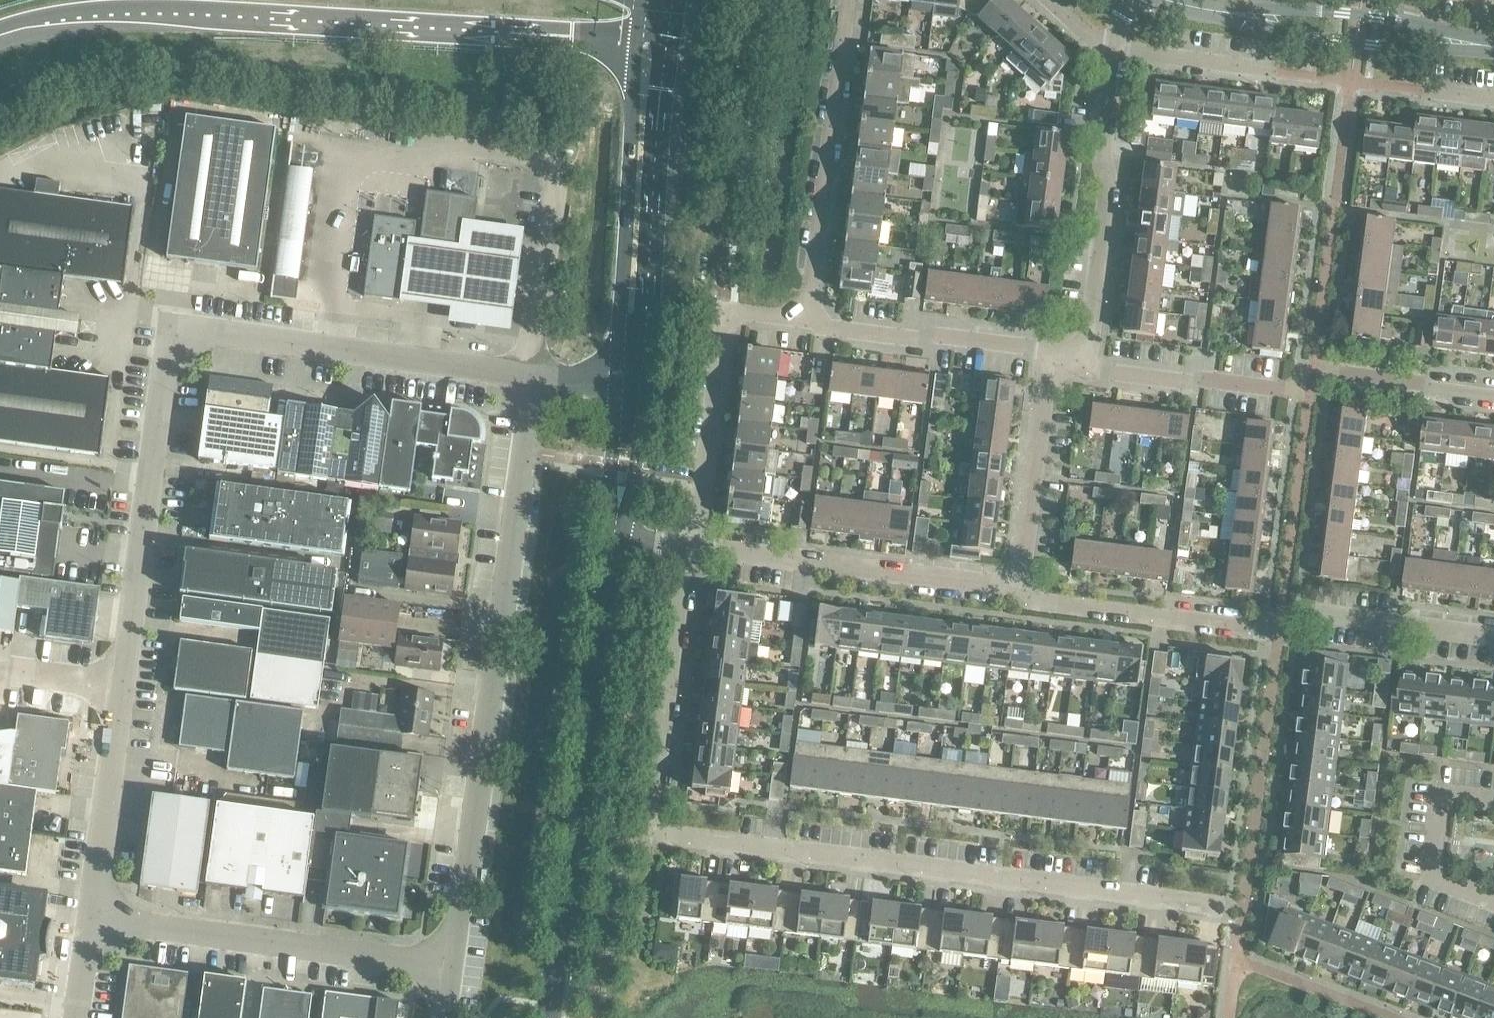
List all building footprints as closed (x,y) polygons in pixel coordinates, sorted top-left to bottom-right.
[(934,6),(959,9),(968,13),(974,0),(934,0),(934,6)] [(996,34),(1018,10),(1008,0),(994,0),(993,1),(991,0),(974,0),(968,13),(978,18),(996,34)] [(1036,26),(1018,10),(996,34),(1014,50),(1036,26)] [(1054,42),(1036,26),(1014,50),(1014,51),(1006,59),(1023,75),(1054,42)] [(880,45),(904,48),(906,36),(882,33),(880,45)] [(916,37),(906,36),(904,48),(915,50),(916,37)] [(1072,59),(1054,42),(1023,75),(1042,92),(1061,95),(1064,77),(1059,73),(1072,59)] [(870,50),(867,75),(920,81),(912,80),(915,56),(870,50)] [(948,73),(946,85),(956,86),(957,74),(948,73)] [(919,90),(920,81),(867,75),(864,99),(909,104),(911,89),(919,90)] [(1151,117),(1176,120),(1180,87),(1156,84),(1151,117)] [(954,98),(956,86),(946,85),(945,97),(954,98)] [(1204,90),(1180,87),(1176,120),(1200,123),(1204,90)] [(986,90),(976,89),(974,102),(984,103),(986,90)] [(1200,123),(1223,126),(1227,93),(1204,90),(1200,123)] [(1223,126),(1247,129),(1251,96),(1227,93),(1223,126)] [(1247,129),(1270,132),(1275,99),(1251,96),(1247,129)] [(909,105),(909,104),(864,99),(861,122),(894,127),(897,103),(909,105)] [(1276,99),(1275,99),(1270,132),(1269,144),(1293,147),(1297,114),(1274,111),(1276,99)] [(971,116),(982,117),(984,108),(972,106),(971,116)] [(996,110),(984,108),(982,117),(995,119),(996,110)] [(1035,111),(1033,124),(1057,127),(1059,114),(1035,111)] [(1297,114),(1293,147),(1318,150),(1322,117),(1297,114)] [(167,258),(257,270),(276,129),(187,117),(167,258)] [(1442,121),(1418,118),(1417,130),(1414,162),(1436,165),(1442,121)] [(933,119),(931,132),(940,133),(942,120),(933,119)] [(1466,124),(1442,121),(1436,165),(1460,168),(1466,124)] [(861,122),(858,146),(891,150),(894,127),(861,122)] [(1370,123),(1366,156),(1389,159),(1393,126),(1370,123)] [(989,124),(986,149),(995,150),(998,125),(989,124)] [(1489,127),(1466,124),(1460,168),(1484,171),(1485,160),(1489,127)] [(1389,159),(1414,162),(1417,130),(1416,130),(1416,129),(1393,126),(1389,159)] [(1493,161),(1493,127),(1489,127),(1485,160),(1493,161)] [(1038,130),(1034,155),(1065,159),(1068,135),(1038,130)] [(939,145),(940,133),(931,132),(929,144),(939,145)] [(1132,134),(1131,145),(1142,147),(1143,136),(1132,134)] [(1146,159),(1170,162),(1173,142),(1148,138),(1146,159)] [(888,174),(891,150),(858,146),(855,170),(888,174)] [(994,162),(995,150),(986,149),(984,161),(994,162)] [(1022,178),(1031,179),(1062,183),(1065,159),(1034,155),(1025,154),(1022,178)] [(1183,154),(1182,163),(1194,165),(1195,155),(1183,154)] [(1208,157),(1195,155),(1194,165),(1206,166),(1208,157)] [(1243,162),(1231,160),(1229,169),(1241,171),(1243,162)] [(1255,163),(1243,162),(1241,171),(1254,173),(1255,163)] [(1145,165),(1142,190),(1173,194),(1176,169),(1145,165)] [(926,167),(925,179),(934,180),(936,168),(926,167)] [(855,170),(852,194),(885,198),(888,174),(855,170)] [(1213,186),(1222,187),(1224,175),(1215,174),(1213,186)] [(932,192),(934,180),(925,179),(923,191),(932,192)] [(1031,179),(1028,203),(1059,207),(1062,183),(1031,179)] [(61,183),(37,180),(35,192),(59,196),(61,183)] [(981,184),(980,197),(989,198),(991,185),(981,184)] [(1287,189),(1263,186),(1262,195),(1286,199),(1287,189)] [(101,457),(105,426),(107,409),(111,379),(52,371),(56,338),(64,332),(75,333),(77,319),(66,318),(60,310),(64,277),(124,285),(126,271),(128,255),(131,236),(135,207),(0,188),(0,444),(101,457)] [(1300,191),(1287,189),(1286,199),(1299,200),(1300,191)] [(1142,190),(1139,213),(1170,217),(1173,194),(1142,190)] [(472,245),(478,200),(478,199),(477,199),(433,193),(428,192),(427,193),(426,199),(427,199),(423,233),(422,232),(421,239),(421,240),(422,240),(471,246),(472,246),(472,245)] [(852,194),(849,217),(882,222),(885,198),(852,194)] [(987,210),(989,198),(980,197),(978,209),(987,210)] [(1371,209),(1383,211),(1384,202),(1372,200),(1371,209)] [(1059,207),(1028,203),(1028,202),(1018,201),(1015,226),(1056,231),(1059,207)] [(1397,203),(1384,202),(1383,211),(1396,213),(1397,203)] [(1302,209),(1271,205),(1268,230),(1299,234),(1302,209)] [(1419,216),(1430,217),(1431,208),(1420,206),(1419,216)] [(1430,217),(1443,219),(1445,209),(1431,208),(1430,217)] [(1210,210),(1209,222),(1218,223),(1219,211),(1210,210)] [(1478,214),(1460,211),(1459,221),(1477,223),(1478,214)] [(1225,212),(1224,224),(1233,225),(1234,213),(1225,212)] [(1167,241),(1170,217),(1139,213),(1136,237),(1167,241)] [(920,214),(919,226),(928,228),(929,215),(920,214)] [(1492,216),(1478,214),(1477,223),(1491,225),(1492,216)] [(416,222),(376,217),(375,217),(375,218),(368,271),(364,295),(365,297),(405,302),(406,302),(406,301),(407,298),(406,297),(413,246),(414,246),(417,223),(416,222)] [(879,246),(882,222),(849,217),(846,241),(879,246)] [(1366,217),(1363,241),(1394,245),(1397,221),(1366,217)] [(1216,236),(1218,223),(1209,222),(1207,234),(1216,236)] [(1231,238),(1233,225),(1224,224),(1222,236),(1231,238)] [(503,334),(515,234),(456,226),(453,250),(402,244),(394,304),(444,310),(442,326),(503,334)] [(926,240),(928,228),(919,226),(919,228),(918,230),(917,239),(926,240)] [(945,235),(958,236),(960,227),(947,226),(945,235)] [(971,229),(960,227),(958,236),(970,238),(971,229)] [(1268,230),(1265,253),(1296,257),(1299,234),(1268,230)] [(1007,233),(994,232),(993,241),(1006,242),(1007,233)] [(1019,235),(1007,233),(1006,242),(1018,244),(1019,235)] [(1136,237),(1133,261),(1164,265),(1165,252),(1179,254),(1180,243),(1167,241),(1136,237)] [(1041,247),(1054,249),(1055,240),(1042,238),(1041,247)] [(1434,239),(1433,250),(1442,251),(1443,240),(1434,239)] [(876,270),(879,246),(846,241),(843,266),(876,270)] [(1363,241),(1360,265),(1401,271),(1404,246),(1394,245),(1363,241)] [(1441,261),(1442,251),(1433,250),(1430,274),(1439,275),(1441,261)] [(1265,253),(1262,277),(1293,281),(1296,257),(1265,253)] [(1204,257),(1203,270),(1212,271),(1213,259),(1204,257)] [(1218,271),(1227,273),(1228,261),(1219,259),(1218,271)] [(1133,261),(1130,285),(1161,288),(1164,265),(1133,261)] [(1469,274),(1469,271),(1470,265),(1459,263),(1457,272),(1469,274)] [(910,264),(909,274),(922,275),(923,265),(910,264)] [(1360,265),(1357,289),(1398,294),(1401,271),(1360,265)] [(1483,266),(1470,265),(1469,271),(1469,274),(1482,275),(1483,266)] [(886,271),(876,270),(843,266),(840,290),(872,294),(874,280),(884,281),(886,271)] [(1190,271),(1189,282),(1201,283),(1201,282),(1203,270),(1191,268),(1190,271)] [(1210,283),(1212,271),(1203,270),(1201,282),(1210,283)] [(1225,285),(1227,273),(1218,271),(1216,284),(1225,285)] [(272,297),(297,300),(300,276),(276,273),(272,297)] [(925,301),(950,304),(953,276),(928,273),(925,301)] [(919,300),(922,275),(909,274),(906,298),(919,300)] [(977,279),(953,276),(950,304),(973,307),(977,279)] [(1290,305),(1293,281),(1262,277),(1259,301),(1290,305)] [(973,307),(997,310),(1000,283),(977,279),(973,307)] [(1025,286),(1000,283),(997,310),(1021,313),(1025,286)] [(1158,312),(1161,288),(1130,285),(1127,308),(1158,312)] [(1049,289),(1025,286),(1021,313),(1045,316),(1049,289)] [(1428,286),(1426,298),(1436,299),(1437,287),(1428,286)] [(1397,306),(1398,294),(1357,289),(1354,313),(1385,317),(1386,305),(1397,306)] [(1434,312),(1436,299),(1426,298),(1425,311),(1434,312)] [(1248,324),(1256,325),(1287,329),(1290,305),(1259,301),(1252,300),(1248,324)] [(1190,316),(1206,318),(1207,305),(1198,304),(1197,316),(1190,316)] [(1213,306),(1212,319),(1221,321),(1222,307),(1213,306)] [(1158,312),(1127,308),(1124,333),(1155,337),(1158,312)] [(1435,349),(1459,352),(1464,311),(1465,310),(1455,309),(1453,320),(1439,318),(1435,349)] [(1488,314),(1464,311),(1459,352),(1483,355),(1488,314)] [(1488,312),(1483,355),(1493,357),(1493,312),(1488,312)] [(1383,330),(1385,317),(1354,313),(1350,338),(1375,341),(1375,346),(1391,349),(1393,332),(1383,330)] [(1202,342),(1206,318),(1190,316),(1187,340),(1202,342)] [(1219,332),(1221,321),(1212,319),(1210,331),(1219,332)] [(1417,346),(1429,348),(1432,323),(1420,322),(1417,346)] [(1284,353),(1287,329),(1256,325),(1253,350),(1284,353)] [(748,350),(745,375),(778,379),(781,355),(748,350)] [(814,359),(811,383),(824,384),(827,361),(814,359)] [(829,392),(853,396),(857,364),(833,361),(829,392)] [(880,367),(857,364),(853,396),(876,399),(880,367)] [(905,371),(880,367),(876,399),(901,402),(905,371)] [(929,374),(905,371),(901,402),(926,405),(929,374)] [(982,392),(980,405),(1011,409),(1014,385),(1010,384),(1011,379),(975,374),(973,390),(982,392)] [(775,402),(778,379),(745,375),(742,398),(775,402)] [(935,375),(932,399),(945,400),(946,392),(955,393),(957,379),(948,378),(948,376),(935,375)] [(210,377),(206,409),(269,418),(273,386),(210,377)] [(822,395),(824,384),(811,383),(811,385),(810,393),(822,395)] [(803,384),(802,392),(810,393),(811,385),(803,384)] [(742,398),(739,422),(772,426),(775,402),(742,398)] [(944,411),(945,400),(932,399),(931,409),(944,411)] [(354,415),(339,413),(329,481),(380,489),(389,419),(381,418),(382,410),(374,400),(354,415)] [(1118,405),(1093,402),(1089,429),(1115,432),(1118,405)] [(473,442),(481,443),(481,438),(480,429),(476,421),(470,415),(461,412),(451,411),(450,418),(421,414),(422,407),(392,403),(390,420),(389,419),(380,489),(410,493),(417,446),(437,449),(436,456),(434,456),(433,461),(435,461),(433,479),(453,482),(455,472),(469,474),(473,442)] [(980,405),(977,428),(1008,432),(1011,409),(980,405)] [(1115,432),(1138,435),(1142,408),(1118,405),(1115,432)] [(339,413),(288,406),(279,472),(277,487),(294,489),(295,477),(329,481),(339,413)] [(1138,435),(1162,438),(1166,411),(1142,408),(1138,435)] [(284,420),(269,418),(206,409),(199,461),(253,468),(277,472),(284,420)] [(1341,409),(1338,434),(1365,437),(1368,413),(1341,409)] [(1190,414),(1166,411),(1162,438),(1186,442),(1190,414)] [(1411,418),(1409,431),(1418,432),(1420,420),(1411,418)] [(818,432),(819,421),(810,419),(809,431),(818,432)] [(1422,451),(1447,455),(1451,424),(1426,420),(1422,451)] [(739,422),(736,446),(768,450),(772,426),(739,422)] [(1247,422),(1244,446),(1271,449),(1275,425),(1247,422)] [(1474,427),(1451,424),(1447,455),(1470,458),(1474,427)] [(1194,427),(1192,439),(1202,440),(1203,428),(1194,427)] [(1493,461),(1493,460),(1493,429),(1474,427),(1470,458),(1493,461)] [(1005,456),(1008,432),(977,428),(974,452),(1005,456)] [(807,444),(816,445),(818,432),(809,431),(807,444)] [(835,441),(847,443),(848,434),(836,432),(835,441)] [(847,443),(860,445),(861,435),(848,434),(847,443)] [(1362,461),(1365,437),(1338,434),(1335,458),(1362,461)] [(928,435),(926,446),(935,447),(937,436),(928,435)] [(883,448),(894,449),(896,440),(884,438),(883,448)] [(1200,453),(1202,440),(1192,439),(1191,452),(1200,453)] [(896,440),(894,449),(907,451),(908,442),(896,440)] [(732,470),(765,474),(776,475),(779,452),(768,450),(736,446),(732,470)] [(934,460),(935,447),(926,446),(925,459),(934,460)] [(1268,473),(1271,449),(1244,446),(1241,469),(1268,473)] [(833,456),(845,458),(846,449),(834,447),(833,456)] [(859,450),(846,449),(845,458),(858,460),(859,450)] [(1002,480),(1005,456),(974,452),(972,466),(961,465),(960,475),(971,476),(1002,480)] [(881,463),(893,464),(894,455),(882,454),(881,463)] [(919,458),(894,455),(893,464),(893,468),(917,471),(919,458)] [(1406,455),(1405,466),(1414,468),(1415,456),(1406,455)] [(1359,484),(1362,461),(1335,458),(1332,481),(1359,484)] [(1414,468),(1405,466),(1403,479),(1412,480),(1414,468)] [(804,467),(802,478),(812,479),(813,468),(804,467)] [(253,468),(251,484),(274,487),(274,486),(277,487),(279,472),(277,472),(253,468)] [(1241,469),(1238,493),(1265,497),(1268,473),(1241,469)] [(772,499),(775,475),(732,470),(729,494),(762,498),(772,499)] [(1095,482),(1108,484),(1109,475),(1096,473),(1095,482)] [(1121,476),(1109,475),(1108,484),(1120,485),(1121,476)] [(1188,475),(1186,486),(1196,488),(1197,476),(1188,475)] [(971,476),(968,500),(999,504),(1002,480),(971,476)] [(810,493),(812,479),(802,478),(801,492),(810,493)] [(1144,479),(1143,488),(1156,490),(1157,481),(1144,479)] [(207,482),(196,480),(194,491),(205,493),(207,482)] [(1156,490),(1167,492),(1168,482),(1157,481),(1156,490)] [(1356,508),(1359,484),(1332,481),(1329,505),(1356,508)] [(922,482),(920,494),(929,495),(931,483),(922,482)] [(53,579),(65,493),(0,484),(0,572),(53,579)] [(210,540),(247,545),(288,550),(345,558),(352,503),(217,485),(210,540)] [(1194,500),(1196,488),(1186,486),(1185,499),(1194,500)] [(1093,497),(1106,499),(1107,490),(1094,488),(1093,497)] [(1400,502),(1399,514),(1408,515),(1411,491),(1399,489),(1398,502),(1400,502)] [(1488,509),(1489,500),(1490,492),(1490,491),(1479,489),(1478,495),(1465,493),(1464,506),(1488,509)] [(1119,492),(1107,490),(1106,499),(1118,501),(1119,492)] [(1429,492),(1428,501),(1440,503),(1441,494),(1429,492)] [(1238,493),(1235,517),(1262,521),(1265,497),(1238,493)] [(759,523),(762,498),(729,494),(726,518),(759,523)] [(858,540),(872,542),(873,538),(883,539),(889,497),(865,494),(863,505),(859,536),(858,540)] [(928,508),(929,495),(920,494),(919,507),(928,508)] [(1141,504),(1153,505),(1154,496),(1142,494),(1141,504)] [(1454,495),(1441,494),(1440,503),(1453,504),(1454,495)] [(1166,497),(1154,496),(1153,505),(1165,507),(1166,497)] [(889,497),(883,539),(893,540),(892,545),(907,547),(912,511),(899,509),(900,498),(889,497)] [(811,530),(836,533),(839,502),(815,498),(811,530)] [(968,500),(965,524),(996,528),(999,504),(968,500)] [(863,505),(839,502),(836,533),(859,536),(863,505)] [(808,504),(796,503),(793,527),(805,529),(808,504)] [(1329,505),(1326,529),(1353,533),(1356,508),(1329,505)] [(1426,516),(1439,518),(1440,509),(1427,507),(1426,516)] [(1452,510),(1440,509),(1439,518),(1451,520),(1452,510)] [(368,511),(366,524),(392,528),(394,515),(368,511)] [(1474,523),(1487,524),(1488,515),(1475,513),(1474,523)] [(1406,528),(1408,515),(1399,514),(1397,527),(1406,528)] [(1259,544),(1262,521),(1235,517),(1232,541),(1259,544)] [(416,518),(411,555),(430,558),(430,556),(459,560),(460,554),(456,554),(460,524),(416,518)] [(917,518),(914,543),(927,544),(930,520),(917,518)] [(1182,522),(1180,534),(1189,535),(1191,523),(1182,522)] [(993,553),(996,528),(965,524),(962,548),(952,546),(950,557),(980,561),(981,551),(993,553)] [(1326,529),(1323,553),(1350,556),(1353,533),(1326,529)] [(1188,548),(1189,535),(1180,534),(1179,547),(1188,548)] [(1232,541),(1229,565),(1256,568),(1259,544),(1232,541)] [(1071,570),(1097,573),(1100,546),(1075,542),(1071,570)] [(1124,549),(1100,546),(1097,573),(1120,576),(1124,549)] [(1120,576),(1144,579),(1147,552),(1124,549),(1120,576)] [(363,550),(358,583),(398,589),(403,555),(363,550)] [(1394,550),(1392,562),(1402,563),(1403,551),(1394,550)] [(186,552),(180,594),(332,615),(338,572),(186,552)] [(1171,555),(1147,552),(1144,579),(1168,582),(1171,555)] [(1347,581),(1350,556),(1323,553),(1320,578),(1347,581)] [(458,566),(459,560),(430,556),(430,558),(411,555),(406,589),(451,595),(455,566),(458,566)] [(1404,588),(1429,592),(1433,564),(1408,561),(1404,588)] [(1400,575),(1402,563),(1392,562),(1391,574),(1400,575)] [(1429,592),(1453,595),(1457,567),(1433,564),(1429,592)] [(1253,593),(1256,568),(1229,565),(1226,590),(1253,593)] [(1481,571),(1457,567),(1453,595),(1477,598),(1481,571)] [(1185,572),(1175,571),(1174,583),(1183,584),(1185,572)] [(1493,600),(1493,572),(1481,571),(1477,598),(1493,600)] [(21,578),(20,583),(17,608),(49,612),(45,639),(93,645),(100,589),(21,578)] [(17,608),(20,583),(0,580),(0,633),(14,635),(17,608)] [(717,594),(714,617),(752,622),(764,623),(767,601),(751,599),(752,594),(721,590),(721,595),(717,594)] [(346,598),(337,666),(356,668),(359,644),(394,649),(400,605),(346,598)] [(251,699),(318,709),(330,619),(263,610),(183,599),(180,621),(260,632),(251,699)] [(795,604),(792,627),(805,628),(808,606),(795,604)] [(815,646),(837,649),(842,611),(819,608),(818,622),(812,622),(810,642),(815,642),(815,646)] [(863,614),(842,611),(837,649),(858,652),(863,614)] [(885,617),(863,614),(858,652),(880,655),(885,617)] [(749,643),(752,622),(714,617),(711,638),(749,643)] [(906,619),(885,617),(880,655),(901,657),(906,619)] [(901,657),(923,660),(927,622),(906,619),(901,657)] [(923,660),(944,663),(949,625),(927,622),(923,660)] [(970,627),(949,625),(944,663),(965,666),(970,627)] [(992,630),(970,627),(965,666),(987,668),(992,630)] [(1013,633),(992,630),(987,668),(1008,671),(1013,633)] [(1008,671),(1030,674),(1034,636),(1013,633),(1008,671)] [(802,650),(804,635),(795,634),(793,649),(802,650)] [(396,665),(438,671),(442,641),(400,635),(396,665)] [(1030,674),(1051,676),(1056,638),(1034,636),(1030,674)] [(708,660),(747,664),(755,665),(758,644),(749,643),(711,638),(708,660)] [(1051,676),(1072,679),(1077,641),(1056,638),(1051,676)] [(174,690),(247,700),(253,651),(181,641),(174,690)] [(1099,644),(1077,641),(1072,679),(1094,682),(1099,644)] [(1120,647),(1099,644),(1094,682),(1115,685),(1120,647)] [(1142,649),(1120,647),(1115,685),(1138,688),(1138,684),(1143,684),(1146,664),(1141,664),(1142,649)] [(800,664),(802,650),(793,649),(791,663),(800,664)] [(1307,673),(1306,672),(1304,686),(1306,686),(1345,691),(1350,656),(1314,651),(1313,662),(1309,661),(1307,673)] [(1155,652),(1152,675),(1165,677),(1168,654),(1155,652)] [(1196,680),(1203,681),(1241,686),(1244,664),(1240,663),(1241,658),(1194,652),(1194,659),(1198,659),(1196,680)] [(1378,673),(1376,695),(1389,696),(1394,661),(1380,659),(1378,673)] [(708,660),(706,681),(744,686),(747,664),(708,660)] [(1424,717),(1429,677),(1405,674),(1403,688),(1396,687),(1393,713),(1424,717)] [(1424,717),(1448,720),(1453,680),(1443,679),(1443,678),(1429,676),(1429,677),(1424,717)] [(797,692),(798,678),(789,677),(787,691),(797,692)] [(1472,723),(1477,683),(1476,683),(1453,680),(1448,720),(1472,723)] [(706,681),(703,702),(741,707),(744,686),(706,681)] [(1238,707),(1241,686),(1203,681),(1200,703),(1238,707)] [(1151,682),(1149,696),(1158,697),(1160,683),(1151,682)] [(1476,683),(1477,683),(1472,723),(1493,726),(1493,685),(1490,685),(1490,684),(1477,682),(1476,683)] [(1345,691),(1306,686),(1303,710),(1342,715),(1345,691)] [(398,733),(403,734),(427,737),(433,695),(403,691),(400,718),(398,733)] [(795,707),(797,692),(787,691),(785,706),(795,707)] [(353,708),(376,711),(378,696),(355,693),(353,708)] [(816,695),(815,704),(830,706),(831,697),(816,695)] [(1387,707),(1389,696),(1376,695),(1374,706),(1387,707)] [(304,712),(186,696),(183,724),(300,740),(304,712)] [(1158,697),(1149,696),(1147,711),(1157,712),(1158,697)] [(838,697),(837,707),(851,709),(852,699),(838,697)] [(867,701),(852,699),(851,709),(865,711),(867,701)] [(703,702),(700,724),(738,729),(741,707),(703,702)] [(881,703),(880,712),(894,714),(895,705),(881,703)] [(1200,703),(1198,724),(1236,729),(1238,707),(1200,703)] [(378,714),(387,715),(388,706),(379,704),(378,714)] [(909,707),(895,705),(894,714),(908,716),(909,707)] [(922,718),(937,720),(938,710),(924,708),(922,718)] [(403,734),(398,733),(400,718),(342,710),(338,742),(401,750),(403,734)] [(952,712),(938,710),(937,720),(951,722),(952,712)] [(1300,734),(1300,733),(1339,739),(1342,715),(1303,710),(1301,720),(1300,720),(1298,734),(1300,734)] [(825,712),(816,711),(815,720),(824,721),(825,712)] [(835,713),(825,712),(824,721),(834,722),(835,713)] [(965,723),(980,725),(981,716),(967,714),(965,723)] [(38,792),(56,794),(61,758),(55,758),(57,750),(66,751),(70,723),(19,716),(16,733),(12,733),(0,734),(0,872),(26,876),(38,792)] [(981,716),(980,725),(994,727),(995,718),(981,716)] [(862,726),(872,727),(874,718),(863,717),(862,726)] [(881,729),(882,719),(874,718),(872,727),(881,729)] [(1022,731),(1024,721),(1009,719),(1008,729),(1022,731)] [(784,720),(782,734),(791,735),(793,721),(784,720)] [(1038,723),(1024,721),(1022,731),(1037,733),(1038,723)] [(910,732),(920,733),(921,724),(911,723),(910,732)] [(735,750),(738,729),(700,724),(697,745),(735,750)] [(930,725),(921,724),(920,733),(929,735),(930,725)] [(969,724),(968,730),(968,734),(978,735),(979,726),(969,724)] [(1198,724),(1195,746),(1233,750),(1236,729),(1198,724)] [(230,753),(232,732),(182,725),(180,747),(230,753)] [(1065,736),(1066,727),(1052,725),(1051,734),(1065,736)] [(1145,725),(1144,739),(1153,740),(1155,726),(1145,725)] [(1081,728),(1066,727),(1065,736),(1079,738),(1081,728)] [(1375,727),(1373,743),(1383,744),(1385,728),(1375,727)] [(967,734),(968,734),(968,730),(958,729),(957,738),(967,739),(967,734)] [(1095,730),(1094,740),(1108,742),(1109,732),(1095,730)] [(300,741),(232,732),(230,753),(227,770),(295,779),(300,741)] [(1124,734),(1109,732),(1108,742),(1122,743),(1124,734)] [(1336,762),(1339,739),(1300,733),(1300,734),(1297,757),(1336,762)] [(789,750),(791,735),(782,734),(780,748),(789,750)] [(1005,744),(1015,746),(1017,736),(1006,735),(1005,744)] [(1025,737),(1017,736),(1015,746),(1024,747),(1025,737)] [(1038,748),(1039,739),(1032,738),(1031,748),(1038,748)] [(1151,755),(1153,740),(1144,739),(1142,754),(1151,755)] [(1467,762),(1468,752),(1470,741),(1459,740),(1458,751),(1453,750),(1451,760),(1467,762)] [(1053,750),(1063,752),(1064,742),(1054,741),(1053,750)] [(796,742),(791,788),(815,791),(821,746),(796,742)] [(1072,753),(1073,743),(1064,742),(1063,752),(1072,753)] [(1381,760),(1383,744),(1373,743),(1371,759),(1381,760)] [(1086,755),(1087,745),(1079,744),(1078,754),(1086,755)] [(1404,754),(1419,756),(1421,746),(1405,744),(1404,754)] [(697,745),(695,767),(733,771),(735,750),(697,745)] [(815,791),(839,794),(845,749),(821,746),(815,791)] [(1230,772),(1233,750),(1195,746),(1192,767),(1230,772)] [(1436,748),(1421,746),(1419,756),(1435,757),(1436,748)] [(423,760),(331,747),(322,808),(322,813),(351,817),(362,818),(371,819),(372,815),(414,820),(423,760)] [(1100,756),(1111,758),(1112,748),(1101,747),(1100,756)] [(1120,749),(1112,748),(1111,758),(1119,759),(1120,749)] [(869,752),(845,749),(839,794),(863,797),(869,752)] [(893,755),(869,752),(863,797),(887,800),(893,755)] [(1484,754),(1468,752),(1467,762),(1483,764),(1484,754)] [(887,800),(911,803),(917,758),(893,755),(887,800)] [(1333,786),(1336,762),(1297,757),(1295,768),(1294,768),(1292,782),(1293,782),(1293,781),(1333,786)] [(940,761),(917,758),(911,803),(934,806),(940,761)] [(964,764),(940,761),(934,806),(959,809),(964,764)] [(298,762),(295,786),(307,788),(310,764),(298,762)] [(988,767),(964,764),(959,809),(982,812),(988,767)] [(774,766),(772,777),(786,778),(787,768),(774,766)] [(730,794),(733,771),(695,767),(692,789),(706,791),(705,796),(725,799),(726,793),(730,794)] [(982,812),(1006,816),(1012,770),(988,767),(982,812)] [(1192,767),(1189,788),(1227,793),(1230,772),(1192,767)] [(1149,769),(1140,768),(1138,782),(1147,783),(1149,769)] [(1006,816),(1030,819),(1036,773),(1012,770),(1006,816)] [(1059,776),(1036,773),(1030,819),(1054,822),(1059,776)] [(1369,775),(1367,791),(1377,792),(1379,776),(1369,775)] [(1084,779),(1059,776),(1054,822),(1078,825),(1084,779)] [(783,801),(786,778),(772,777),(770,799),(783,801)] [(1108,782),(1084,779),(1078,825),(1102,828),(1108,782)] [(1293,782),(1290,805),(1330,810),(1333,786),(1293,781),(1293,782)] [(1131,785),(1108,782),(1102,828),(1125,831),(1131,785)] [(1146,798),(1147,783),(1138,782),(1136,796),(1146,798)] [(1189,788),(1187,810),(1225,815),(1227,793),(1189,788)] [(1375,807),(1377,792),(1367,791),(1365,806),(1375,807)] [(210,803),(153,795),(141,886),(198,894),(210,803)] [(308,868),(313,832),(315,817),(217,804),(206,885),(247,890),(248,887),(263,889),(262,892),(304,898),(308,868)] [(1287,829),(1327,834),(1330,810),(1290,805),(1289,815),(1288,815),(1286,829),(1287,829)] [(1222,836),(1225,815),(1187,810),(1184,831),(1222,836)] [(313,832),(308,868),(331,871),(336,835),(349,837),(351,817),(322,813),(315,812),(315,817),(313,832)] [(1134,815),(1132,825),(1146,827),(1147,816),(1134,815)] [(1363,822),(1361,838),(1371,839),(1373,824),(1363,822)] [(1143,849),(1146,827),(1132,825),(1130,847),(1143,849)] [(1324,858),(1327,834),(1287,829),(1284,853),(1285,853),(1284,864),(1283,864),(1283,865),(1328,871),(1329,870),(1321,869),(1323,858),(1324,858)] [(1219,858),(1222,836),(1184,831),(1181,853),(1185,854),(1184,859),(1204,862),(1205,857),(1219,858)] [(331,871),(326,907),(398,917),(408,845),(349,837),(336,835),(331,871)] [(1369,855),(1371,839),(1361,838),(1359,854),(1369,855)] [(677,919),(713,924),(718,884),(697,881),(698,877),(675,874),(672,896),(680,897),(677,919)] [(1323,877),(1305,874),(1303,884),(1322,886),(1323,877)] [(1330,888),(1345,893),(1349,885),(1334,879),(1330,888)] [(713,924),(749,928),(755,885),(740,883),(739,887),(718,884),(713,924)] [(769,887),(755,885),(749,928),(785,933),(790,893),(769,890),(769,887)] [(1363,890),(1349,885),(1345,893),(1360,899),(1363,890)] [(811,896),(790,893),(785,933),(820,937),(826,894),(811,892),(811,896)] [(820,937),(857,942),(862,902),(840,900),(840,896),(826,894),(820,937)] [(39,978),(41,959),(49,958),(48,952),(48,944),(49,937),(51,929),(54,924),(46,920),(49,901),(0,895),(0,973),(39,978)] [(1273,947),(1296,956),(1310,918),(1288,910),(1291,903),(1272,896),(1265,939),(1274,943),(1273,947)] [(1390,911),(1393,903),(1393,902),(1379,896),(1375,905),(1390,911)] [(857,942),(892,947),(897,903),(883,901),(882,905),(862,902),(857,942)] [(1393,902),(1393,903),(1390,911),(1405,916),(1408,907),(1393,902)] [(912,905),(897,903),(892,947),(928,951),(933,911),(911,909),(912,905)] [(928,951),(963,956),(969,912),(954,910),(954,914),(933,911),(928,951)] [(963,956),(999,960),(1004,920),(983,917),(983,914),(969,912),(963,956)] [(1420,922),(1435,928),(1438,919),(1423,913),(1420,922)] [(1333,927),(1310,918),(1296,956),(1306,959),(1305,961),(1318,965),(1319,964),(1318,964),(1333,927)] [(999,960),(1035,965),(1040,921),(1026,919),(1025,923),(1004,920),(999,960)] [(1450,933),(1453,924),(1438,919),(1435,928),(1450,933)] [(1035,965),(1070,969),(1075,929),(1054,927),(1055,923),(1040,921),(1035,965)] [(1355,935),(1333,927),(1318,964),(1319,964),(1341,973),(1355,935)] [(1096,932),(1075,929),(1070,969),(1106,974),(1112,930),(1097,928),(1096,932)] [(1106,974),(1142,979),(1147,938),(1126,936),(1126,932),(1112,930),(1106,974)] [(1465,939),(1480,945),(1483,936),(1468,930),(1465,939)] [(1364,981),(1363,981),(1377,944),(1355,935),(1341,973),(1351,976),(1350,978),(1363,982),(1364,981)] [(1483,936),(1480,945),(1493,950),(1493,940),(1483,936)] [(1142,979),(1177,983),(1183,939),(1168,938),(1168,941),(1147,938),(1142,979)] [(1198,941),(1183,939),(1177,983),(1214,988),(1219,947),(1197,945),(1198,941)] [(653,957),(665,958),(666,952),(660,944),(654,944),(653,957)] [(1364,981),(1386,990),(1400,952),(1377,944),(1363,981),(1364,981)] [(1422,961),(1400,952),(1386,990),(1396,993),(1395,995),(1408,1000),(1409,998),(1408,998),(1422,961)] [(1408,998),(1409,998),(1431,1007),(1445,969),(1422,961),(1408,998)] [(189,974),(129,966),(122,1017),(183,1017),(189,974)] [(1453,1015),(1467,978),(1445,969),(1431,1007),(1440,1010),(1440,1012),(1453,1016),(1453,1015)] [(204,976),(199,1017),(242,1017),(247,982),(204,976)] [(1453,1015),(1461,1017),(1478,1017),(1490,986),(1467,978),(1453,1015)] [(1490,986),(1478,1017),(1493,1017),(1493,988),(1490,986)] [(310,1017),(307,1016),(307,998),(292,996),(293,993),(293,992),(293,990),(292,989),(290,988),(287,988),(285,990),(284,992),(272,990),(263,988),(260,1017),(310,1017)] [(399,1002),(326,992),(322,1017),(397,1017),(399,1002)] [(1067,1010),(1080,1007),(1077,997),(1065,1001),(1067,1010)] [(1204,1010),(1197,1016),(1197,1017),(1210,1017),(1211,1011),(1204,1010)]
